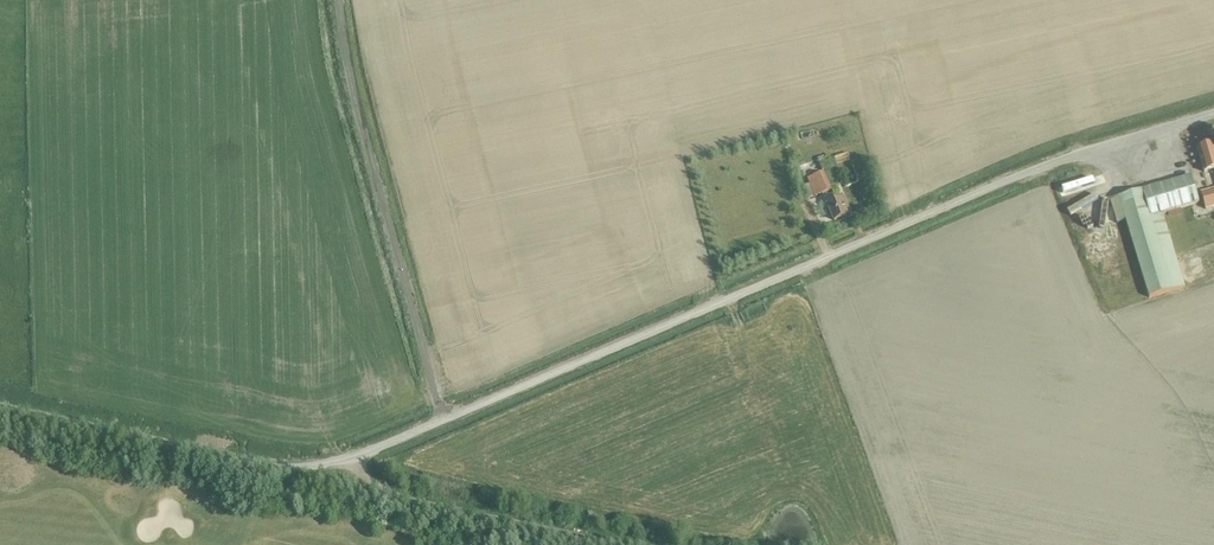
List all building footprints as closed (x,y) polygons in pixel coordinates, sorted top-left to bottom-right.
[(1212,144),(1197,149),(1204,173),(1213,170),(1213,150),(1212,144)] [(823,157),(817,160),(819,166),(826,163),(830,161),(828,155),(824,157),(823,157)] [(826,163),(819,166),(822,171),(831,168),(829,162),(826,163)] [(830,190),(823,174),(815,177),(817,181),(810,183),(816,196),(830,190)] [(1190,177),(1118,198),(1109,201),(1116,224),(1125,221),(1149,298),(1184,287),(1162,214),(1198,203),(1190,177)] [(1200,193),(1205,210),(1213,207),(1213,190),(1200,193)] [(834,221),(850,214),(844,198),(827,205),(834,221)] [(1109,248),(1102,250),(1114,282),(1121,279),(1109,248)]
